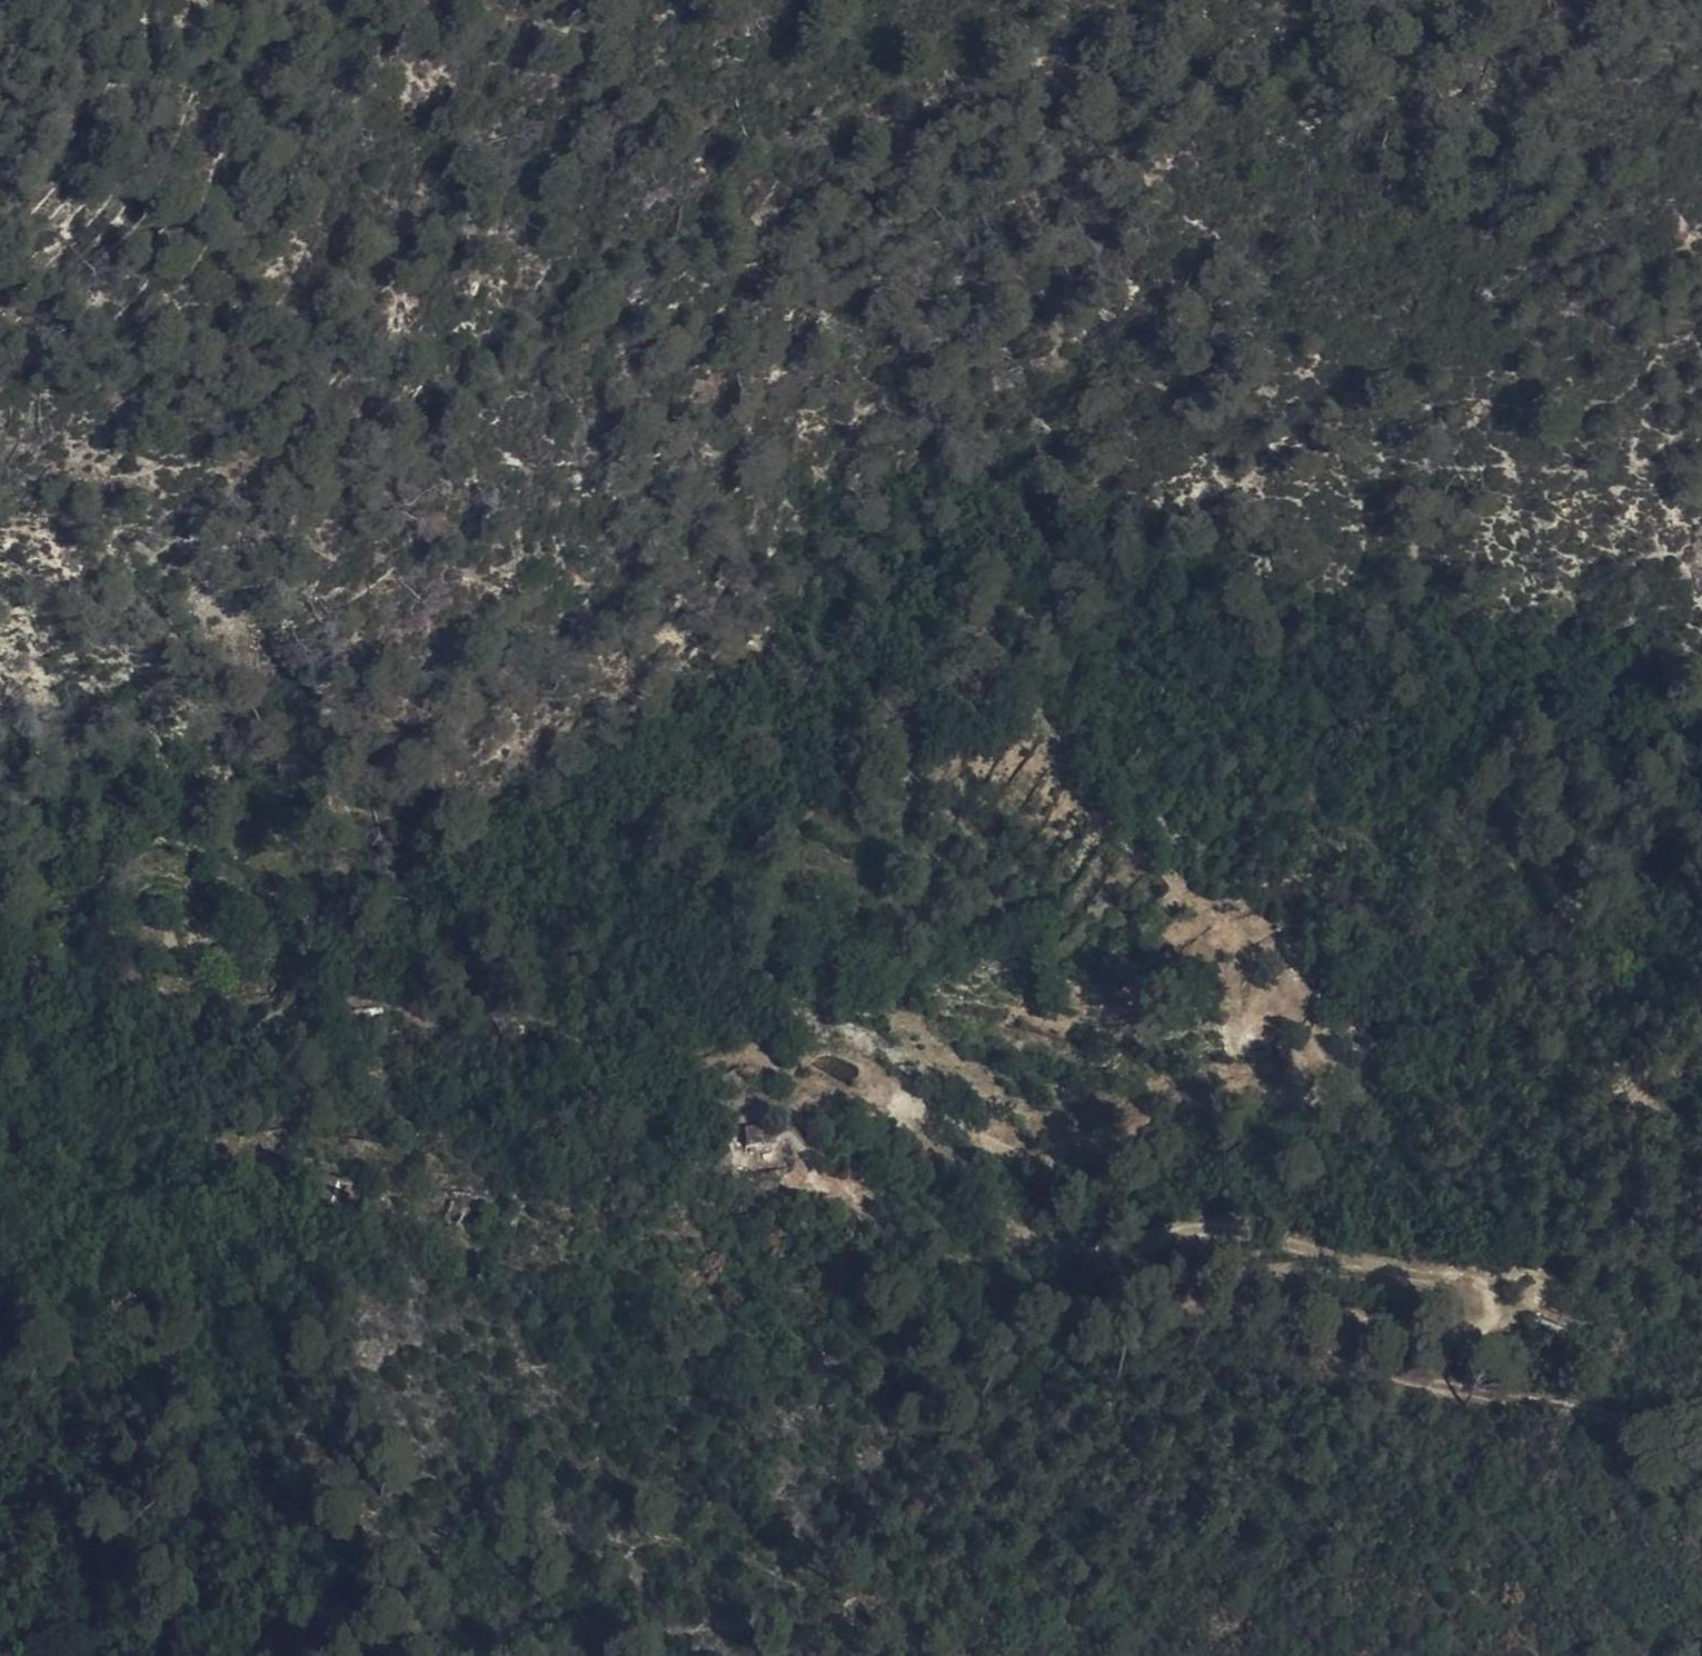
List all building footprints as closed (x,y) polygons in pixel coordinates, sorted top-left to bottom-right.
[(314,1170),(307,1192),(336,1200),(341,1176),(314,1170)] [(440,1213),(476,1228),(482,1206),(447,1193),(440,1213)]
